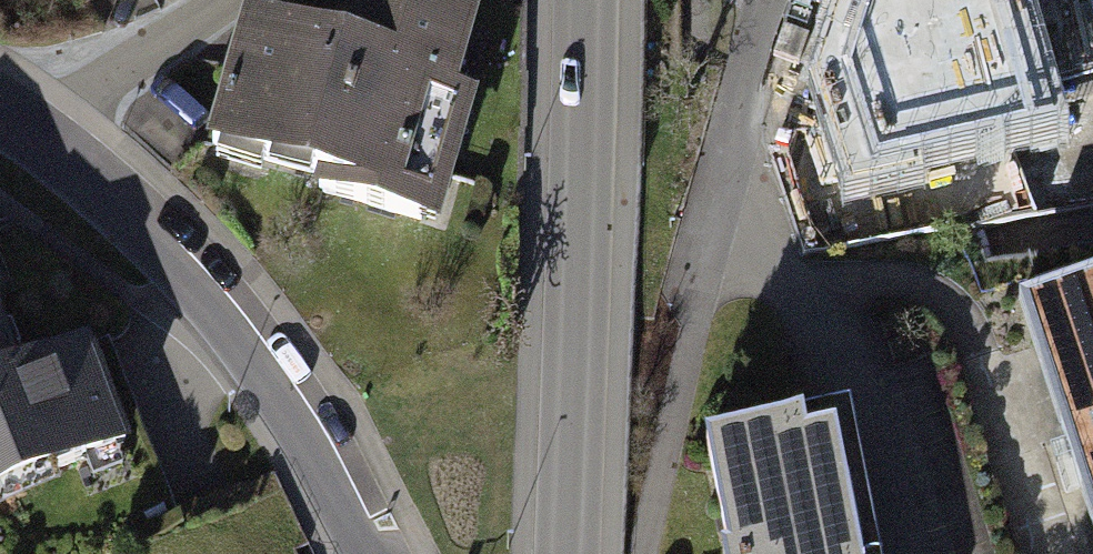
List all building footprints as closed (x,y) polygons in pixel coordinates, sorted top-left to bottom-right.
[(328,46),(256,25),(216,159),(436,225),(498,18),(458,6),(460,0),(342,0),(328,46)] [(1004,96),(1092,72),(1092,10),(1090,0),(978,0),(1004,96)] [(929,48),(823,75),(847,169),(954,142),(929,48)] [(1019,300),(1092,540),(1092,277),(1019,300)] [(134,443),(93,336),(26,361),(0,292),(0,493),(134,443)] [(702,438),(723,553),(864,553),(838,413),(702,438)]
